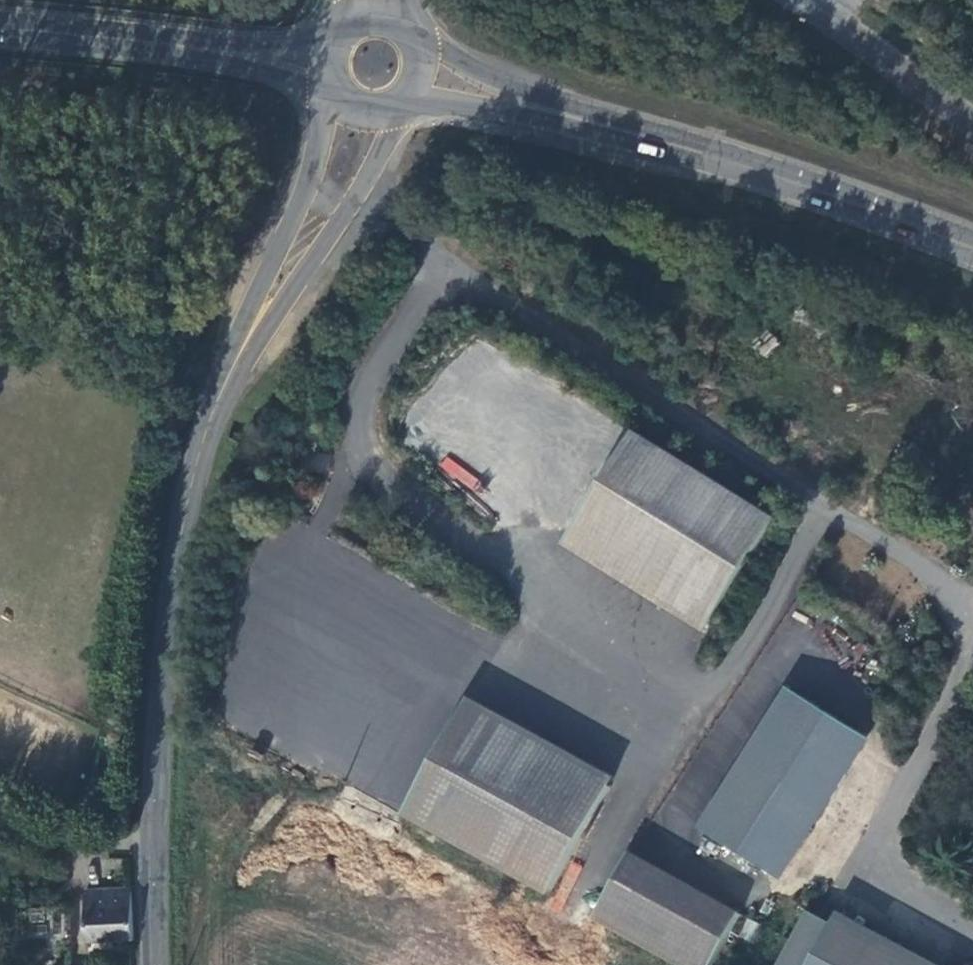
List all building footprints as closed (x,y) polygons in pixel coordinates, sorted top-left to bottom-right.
[(767,330),(752,346),(765,358),(779,342),(767,330)] [(629,428),(566,531),(706,617),(769,516),(629,428)] [(471,491),(480,479),(446,456),(438,467),(471,491)] [(783,685),(738,755),(774,775),(814,796),(855,730),(783,685)] [(606,779),(461,699),(400,808),(545,889),(606,779)] [(768,870),(814,796),(774,775),(738,755),(695,825),(768,870)] [(591,915),(679,964),(706,964),(737,909),(628,848),(591,915)] [(87,941),(133,939),(131,889),(121,890),(85,891),(87,941)] [(823,919),(908,964),(926,964),(930,958),(831,904),(823,919)] [(823,919),(802,908),(772,964),(908,964),(823,919)] [(71,941),(74,941),(71,909),(0,913),(0,927),(1,945),(71,941)]
